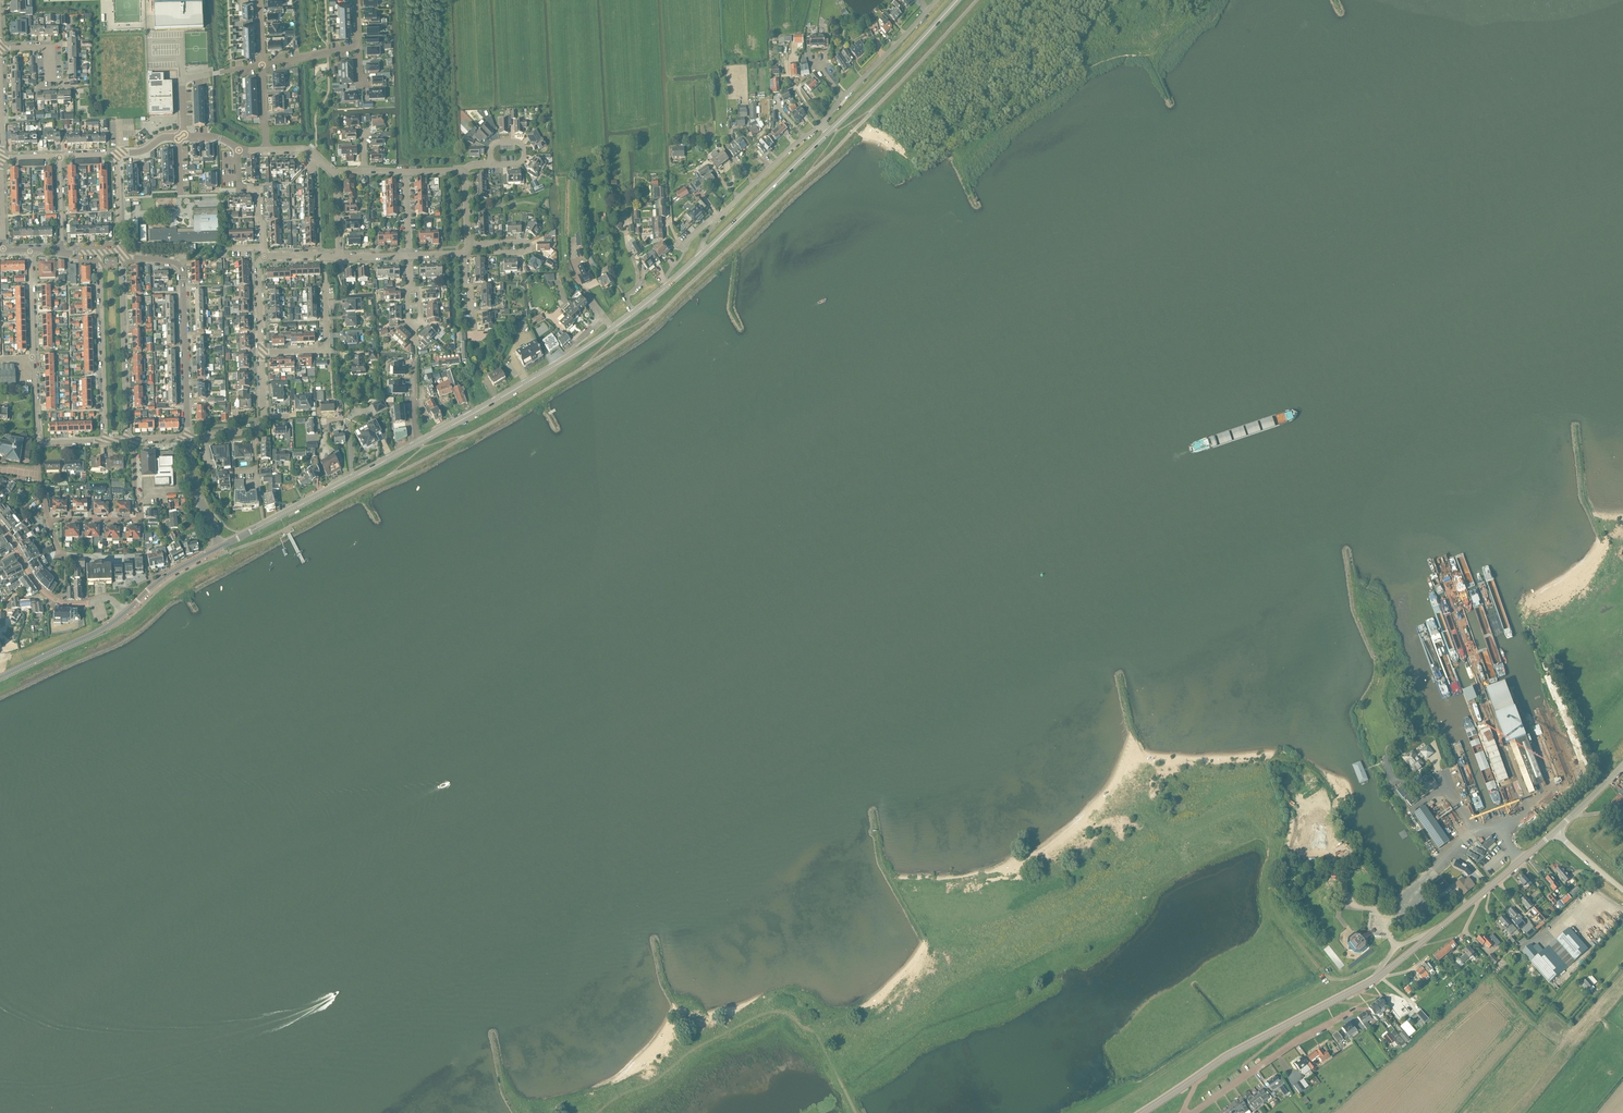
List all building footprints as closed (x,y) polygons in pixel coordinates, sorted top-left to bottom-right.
[(11,3),(11,12),(18,12),(18,11),(20,11),(20,13),(26,13),(26,16),(32,15),(32,0),(26,0),(26,2),(11,3)] [(155,30),(203,28),(202,0),(154,0),(155,30)] [(239,9),(253,9),(253,2),(249,2),(249,0),(239,0),(239,9)] [(893,4),(898,9),(902,6),(901,2),(900,1),(899,0),(897,0),(897,1),(893,4)] [(268,12),(268,19),(278,18),(278,12),(283,11),(283,7),(269,8),(269,12),(268,12)] [(889,10),(887,13),(890,16),(890,17),(893,19),(895,22),(901,15),(899,13),(900,11),(897,9),(896,10),(893,8),(891,10),(890,11),(889,10)] [(253,16),(253,9),(239,9),(239,10),(242,10),(242,15),(240,15),(240,20),(243,20),(243,24),(250,23),(249,20),(253,20),(252,16),(253,16)] [(363,11),(363,18),(370,17),(370,21),(378,20),(378,16),(376,16),(375,10),(363,11)] [(886,20),(882,17),(880,19),(883,23),(882,25),(884,27),(881,29),(886,34),(892,27),(886,21),(886,20)] [(27,35),(27,21),(21,22),(21,24),(19,24),(19,23),(11,23),(11,34),(19,34),(19,32),(21,32),(21,35),(27,35)] [(367,31),(367,32),(379,32),(379,25),(380,25),(380,21),(369,22),(370,22),(370,25),(367,25),(367,26),(366,26),(366,31),(367,31)] [(269,26),(270,33),(282,33),(281,25),(280,25),(280,22),(272,22),(272,26),(269,26)] [(351,28),(338,28),(339,38),(348,37),(348,34),(351,34),(351,28)] [(67,34),(68,41),(76,41),(80,41),(80,39),(79,38),(77,38),(77,30),(68,31),(69,34),(67,34)] [(367,43),(367,44),(378,44),(378,37),(381,36),(380,33),(369,34),(370,37),(366,37),(366,38),(365,38),(365,43),(367,43)] [(822,36),(822,35),(818,35),(814,35),(813,36),(813,37),(811,37),(811,39),(808,39),(808,47),(809,47),(809,46),(811,46),(811,48),(825,48),(825,46),(827,45),(827,46),(829,46),(828,38),(825,38),(825,37),(823,37),(822,36)] [(269,47),(269,48),(272,48),(272,50),(279,49),(279,48),(282,48),(282,47),(285,47),(284,40),(286,40),(285,36),(275,36),(276,40),(269,40),(269,42),(268,42),(268,47),(269,47)] [(864,46),(860,41),(855,45),(854,46),(855,46),(856,46),(857,47),(855,49),(854,48),(855,47),(854,46),(853,47),(853,46),(850,49),(852,52),(857,58),(866,50),(863,47),(864,46)] [(380,56),(379,49),(383,49),(382,45),(381,45),(375,45),(375,49),(367,50),(367,51),(366,51),(366,56),(367,55),(367,57),(380,56)] [(841,53),(846,61),(849,64),(854,61),(846,50),(841,53)] [(850,67),(849,64),(846,61),(845,62),(840,56),(836,59),(844,71),(850,67)] [(11,61),(11,67),(19,67),(19,60),(20,60),(20,57),(14,57),(14,60),(11,61)] [(806,59),(801,60),(801,64),(802,65),(801,65),(802,72),(801,72),(802,76),(810,75),(809,70),(807,61),(806,59)] [(366,66),(365,66),(366,71),(367,71),(367,73),(379,73),(378,65),(381,65),(380,61),(372,61),(372,65),(370,65),(366,65),(366,66)] [(342,71),(338,71),(338,74),(351,74),(351,70),(352,70),(352,63),(342,64),(342,71)] [(273,78),(272,78),(272,82),(273,82),(285,82),(284,75),(287,75),(287,72),(278,72),(278,74),(273,74),(273,78)] [(377,77),(372,78),(372,85),(383,85),(383,87),(386,87),(386,79),(390,79),(390,73),(377,74),(377,77)] [(819,78),(815,73),(811,76),(812,78),(805,85),(811,92),(820,84),(822,82),(820,78),(819,78)] [(351,74),(338,74),(338,77),(342,77),(343,85),(352,84),(352,77),(351,78),(351,74)] [(148,76),(148,84),(149,114),(149,116),(173,115),(172,83),(163,83),(163,75),(148,76)] [(248,79),(245,79),(246,89),(256,88),(256,82),(256,75),(248,77),(248,79)] [(779,83),(779,79),(771,80),(772,93),(780,93),(779,83)] [(273,82),(274,89),(275,89),(275,92),(284,92),(283,89),(285,89),(285,82),(273,82)] [(369,91),(369,100),(385,100),(384,90),(369,91)] [(789,91),(781,95),(785,103),(788,101),(790,103),(794,101),(791,96),(789,97),(788,93),(790,92),(789,91)] [(349,93),(341,94),(341,96),(345,96),(345,102),(350,102),(350,103),(353,103),(353,102),(357,102),(358,108),(363,108),(363,102),(362,102),(362,97),(358,98),(358,93),(353,93),(353,94),(349,94),(349,93)] [(279,97),(273,98),(273,104),(284,104),(284,100),(288,100),(288,99),(290,99),(290,94),(279,94),(279,97)] [(748,118),(747,106),(740,107),(740,118),(744,118),(748,118)] [(795,113),(801,119),(806,115),(802,111),(804,109),(801,106),(797,109),(798,110),(795,113)] [(797,123),(801,119),(795,113),(794,114),(792,112),(789,115),(797,123)] [(276,118),(275,118),(275,125),(285,124),(285,118),(288,118),(288,116),(288,114),(276,114),(276,118)] [(384,124),(382,116),(375,118),(375,119),(371,119),(373,127),(376,126),(376,130),(386,128),(385,124),(384,124)] [(363,124),(363,117),(359,117),(347,118),(347,126),(359,125),(359,124),(363,124)] [(491,117),(490,117),(491,117),(480,128),(481,130),(488,138),(489,138),(493,134),(490,131),(492,129),(495,128),(496,130),(491,117)] [(511,126),(511,117),(506,118),(506,120),(499,120),(500,134),(508,133),(508,126),(511,126)] [(523,122),(523,121),(515,121),(515,134),(520,134),(522,134),(522,133),(523,133),(523,128),(526,128),(526,121),(523,122)] [(787,129),(783,125),(777,130),(776,129),(771,133),(772,134),(771,135),(776,141),(783,135),(782,133),(787,129)] [(751,128),(749,129),(753,135),(758,132),(755,127),(755,126),(752,128),(751,128)] [(54,134),(54,131),(54,129),(44,129),(44,138),(47,138),(47,142),(54,142),(54,134)] [(353,129),(346,129),(343,129),(343,136),(346,136),(346,140),(356,140),(356,132),(353,132),(353,129)] [(481,130),(477,134),(476,133),(474,136),(481,143),(483,140),(484,142),(488,138),(481,130)] [(538,136),(536,131),(527,136),(529,140),(530,140),(532,144),(531,145),(535,152),(546,146),(542,139),(538,141),(536,137),(538,136)] [(11,143),(18,143),(18,135),(11,135),(11,132),(8,132),(8,140),(11,140),(11,143)] [(388,136),(388,132),(381,133),(381,135),(371,136),(372,146),(383,146),(382,139),(381,139),(381,136),(388,136)] [(67,144),(74,144),(73,136),(67,137),(67,134),(64,134),(64,141),(67,141),(67,144)] [(737,145),(742,152),(750,145),(742,136),(734,142),(737,145)] [(770,147),(773,145),(767,139),(764,142),(764,141),(760,145),(761,145),(758,148),(764,154),(767,151),(767,152),(771,148),(770,147)] [(734,157),(742,152),(737,145),(734,142),(731,145),(733,148),(729,151),(734,157)] [(342,145),(338,145),(338,151),(342,150),(342,156),(346,156),(346,162),(353,162),(353,156),(357,156),(356,148),(352,148),(352,145),(342,145)] [(203,152),(203,159),(213,158),(213,146),(206,146),(206,152),(203,152)] [(203,159),(203,152),(199,152),(199,147),(192,147),(193,162),(203,162),(203,159)] [(162,152),(161,152),(161,158),(173,158),(173,152),(169,152),(169,148),(162,149),(162,152)] [(484,155),(483,148),(469,148),(469,157),(479,157),(479,155),(484,155)] [(384,153),(384,149),(374,150),(375,153),(370,153),(371,163),(382,162),(382,153),(384,153)] [(672,149),(672,157),(684,158),(684,150),(672,149)] [(716,152),(713,153),(722,165),(729,160),(723,153),(719,156),(716,152)] [(714,159),(711,162),(717,169),(722,165),(713,153),(711,155),(714,159)] [(534,158),(530,163),(540,170),(543,166),(545,166),(546,164),(546,162),(539,157),(537,160),(534,158)] [(288,161),(289,172),(298,171),(298,164),(294,164),(294,162),(291,162),(291,161),(288,161)] [(537,174),(540,170),(530,163),(527,169),(529,170),(528,173),(535,178),(537,178),(538,176),(538,174),(537,174)] [(703,169),(699,171),(700,172),(702,176),(710,171),(707,166),(707,165),(702,168),(703,169)] [(302,175),(302,184),(314,184),(313,181),(312,181),(312,178),(305,178),(305,172),(304,171),(301,174),(302,175)] [(477,176),(477,182),(491,181),(491,179),(487,179),(486,172),(480,172),(480,176),(477,176)] [(514,183),(514,172),(511,172),(510,173),(507,173),(507,176),(503,176),(504,186),(508,186),(508,184),(514,183)] [(517,172),(514,172),(514,183),(520,183),(520,185),(524,185),(524,176),(520,176),(520,172),(517,172)] [(707,174),(703,177),(705,180),(709,185),(715,180),(710,174),(709,175),(709,174),(708,175),(707,174)] [(692,183),(689,185),(695,193),(698,191),(699,192),(709,185),(705,180),(703,181),(701,178),(694,184),(693,184),(692,183)] [(174,179),(163,179),(163,189),(170,189),(170,186),(174,186),(174,179)] [(535,180),(531,182),(536,193),(540,192),(538,187),(535,180)] [(212,188),(217,188),(216,181),(205,182),(206,191),(213,191),(212,188)] [(354,190),(354,181),(345,181),(345,194),(349,194),(349,199),(356,198),(356,194),(354,194),(354,190)] [(686,187),(678,193),(681,198),(690,193),(686,187)] [(664,199),(664,188),(654,189),(655,199),(664,199)] [(248,195),(245,195),(246,207),(254,206),(254,202),(252,202),(251,197),(248,197),(248,195)] [(360,206),(360,200),(356,200),(352,200),(352,204),(345,204),(346,212),(357,212),(357,206),(360,206)] [(657,202),(657,210),(665,209),(665,201),(657,202)] [(688,215),(684,219),(689,225),(693,221),(695,223),(697,221),(698,220),(701,217),(702,215),(704,214),(702,212),(706,208),(701,202),(696,206),(697,208),(689,216),(688,215)] [(167,230),(150,230),(150,232),(150,242),(156,242),(159,242),(162,242),(162,245),(189,244),(219,243),(218,232),(218,228),(217,217),(218,217),(218,209),(194,209),(195,217),(200,217),(200,227),(195,227),(195,229),(167,230)] [(666,217),(665,209),(657,210),(658,218),(666,217)] [(403,210),(386,210),(387,218),(389,218),(389,216),(397,216),(397,213),(401,212),(402,212),(402,211),(403,211),(403,210)] [(361,222),(361,216),(353,216),(353,220),(346,221),(346,229),(359,229),(359,222),(361,222)] [(538,223),(532,219),(527,228),(530,229),(528,232),(536,237),(538,233),(538,234),(541,230),(540,229),(541,229),(536,226),(538,223)] [(655,219),(652,219),(653,229),(655,229),(655,230),(657,230),(657,228),(659,228),(659,229),(662,229),(662,219),(655,219)] [(138,221),(132,221),(132,232),(132,237),(135,237),(138,237),(138,238),(141,238),(141,242),(147,242),(146,232),(146,226),(140,226),(138,226),(138,221)] [(521,233),(521,224),(507,224),(507,233),(521,233)] [(655,229),(653,229),(653,240),(656,240),(663,240),(663,232),(662,229),(659,229),(659,228),(657,228),(657,230),(655,230),(655,229)] [(385,246),(385,243),(384,243),(384,234),(381,234),(380,232),(377,229),(373,230),(373,234),(375,234),(375,240),(378,239),(378,246),(385,246)] [(436,232),(432,232),(432,241),(432,244),(439,244),(438,238),(442,238),(442,230),(436,230),(436,232)] [(394,234),(391,234),(391,243),(391,246),(397,245),(397,240),(401,239),(400,231),(394,232),(394,234)] [(426,241),(425,233),(422,233),(422,231),(416,231),(416,239),(419,239),(420,244),(426,244),(426,241)] [(364,243),(363,233),(356,233),(356,237),(347,237),(347,242),(347,246),(361,246),(360,243),(364,243)] [(552,243),(552,239),(544,239),(544,243),(537,244),(537,251),(545,251),(547,253),(551,249),(549,247),(549,244),(552,243)] [(638,244),(636,241),(632,244),(633,246),(630,248),(635,257),(636,256),(637,257),(638,256),(638,255),(641,253),(636,245),(638,244)] [(664,247),(662,244),(653,252),(654,252),(656,255),(660,259),(668,251),(664,247)] [(658,259),(653,253),(651,255),(642,262),(648,271),(655,265),(654,263),(658,259)] [(544,261),(534,255),(530,262),(540,268),(544,261)] [(475,260),(475,266),(489,265),(489,263),(484,263),(484,257),(478,257),(478,260),(475,260)] [(504,272),(511,272),(510,260),(507,260),(507,261),(503,261),(504,266),(500,266),(500,274),(504,274),(504,272)] [(510,260),(511,272),(517,271),(517,272),(521,272),(520,263),(517,264),(517,260),(514,260),(510,260)] [(55,274),(57,271),(56,262),(55,262),(39,262),(39,278),(55,278),(55,274)] [(64,262),(56,262),(57,271),(65,271),(64,262)] [(68,276),(67,276),(67,281),(67,283),(69,283),(71,282),(71,285),(77,284),(76,278),(76,277),(76,268),(76,265),(70,265),(70,266),(68,266),(68,264),(68,276)] [(582,276),(579,277),(582,285),(585,283),(587,284),(590,282),(591,281),(594,279),(591,272),(589,273),(586,265),(579,268),(582,276)] [(87,268),(87,267),(87,268),(85,268),(85,267),(84,267),(84,268),(82,268),(82,284),(84,284),(84,286),(88,286),(88,284),(91,284),(91,270),(90,270),(90,268),(87,268)] [(352,271),(352,269),(349,270),(345,270),(346,279),(356,279),(355,271),(352,271)] [(365,270),(365,269),(362,269),(358,269),(359,279),(369,278),(368,270),(365,270)] [(613,283),(608,275),(603,278),(603,277),(600,278),(601,279),(599,281),(603,288),(608,284),(609,286),(613,283)] [(440,294),(439,288),(433,288),(433,291),(426,292),(426,299),(436,299),(436,294),(440,294)] [(394,293),(394,290),(385,290),(386,299),(387,301),(400,301),(400,293),(394,293)] [(572,306),(574,307),(580,315),(580,314),(579,313),(586,306),(580,298),(572,306)] [(345,305),(344,305),(344,309),(346,309),(346,312),(355,311),(355,310),(356,310),(356,307),(361,307),(360,299),(354,299),(347,300),(347,303),(345,303),(345,305)] [(427,313),(438,313),(437,307),(440,307),(439,303),(430,303),(430,307),(427,307),(427,313)] [(389,304),(390,315),(401,314),(400,308),(397,308),(397,304),(389,304)] [(248,307),(234,307),(234,310),(239,310),(239,312),(239,316),(247,316),(247,313),(248,313),(248,307)] [(565,315),(567,317),(574,324),(572,322),(580,315),(574,307),(565,315)] [(482,314),(482,320),(492,320),(492,316),(494,316),(494,314),(495,314),(496,313),(496,310),(487,311),(487,314),(482,314)] [(438,319),(438,313),(427,313),(427,320),(430,319),(430,324),(440,323),(440,319),(438,319)] [(401,314),(390,315),(390,325),(398,325),(398,321),(401,321),(401,314)] [(545,319),(542,314),(532,319),(534,325),(545,319)] [(355,319),(355,315),(348,316),(348,319),(346,319),(346,321),(345,321),(345,325),(346,325),(347,328),(356,327),(356,326),(357,325),(357,320),(355,320),(355,319),(356,319),(356,318),(355,319)] [(247,319),(247,316),(239,316),(239,323),(234,323),(234,326),(249,325),(249,319),(247,319)] [(566,331),(574,324),(567,317),(559,324),(566,331)] [(492,320),(482,320),(483,326),(487,326),(488,329),(496,329),(496,323),(492,323),(492,320)] [(240,328),(240,335),(247,335),(247,332),(249,331),(249,325),(234,326),(234,329),(240,328)] [(425,329),(423,331),(432,339),(436,334),(438,334),(439,333),(439,331),(437,330),(436,330),(433,327),(430,329),(428,327),(426,329),(425,329)] [(394,336),(399,340),(407,331),(404,329),(404,330),(401,328),(397,332),(394,330),(390,335),(392,337),(394,336)] [(308,333),(309,343),(315,343),(314,339),(318,339),(317,331),(314,331),(314,332),(308,333)] [(347,338),(346,338),(346,342),(347,342),(347,345),(357,344),(357,343),(358,343),(358,337),(359,337),(360,336),(360,335),(361,334),(362,334),(362,331),(348,331),(348,332),(349,336),(347,336),(347,338)] [(409,334),(407,331),(399,340),(403,344),(402,346),(404,348),(409,343),(406,341),(411,336),(408,334),(409,334)] [(421,334),(419,337),(422,340),(420,342),(426,348),(429,345),(427,344),(432,339),(423,331),(421,334)] [(291,343),(297,343),(296,333),(291,333),(291,332),(287,332),(287,334),(287,340),(291,340),(291,343)] [(272,346),(278,345),(278,335),(272,335),(272,334),(269,334),(269,342),(272,342),(272,346)] [(284,335),(278,335),(278,345),(284,345),(284,342),(288,342),(287,340),(287,334),(284,334),(284,335)] [(240,335),(240,344),(250,344),(249,338),(248,338),(247,335),(240,335)] [(562,347),(566,344),(560,337),(559,338),(560,339),(557,342),(562,347)] [(552,339),(543,346),(547,351),(550,356),(551,356),(559,349),(556,344),(552,339)] [(524,348),(524,349),(529,357),(533,363),(543,357),(534,342),(524,348)] [(238,350),(239,354),(246,353),(246,350),(250,350),(250,344),(240,344),(241,350),(238,350)] [(529,357),(524,349),(524,348),(515,353),(524,368),(533,363),(529,357)] [(239,354),(239,363),(248,363),(248,356),(246,356),(246,353),(239,354)] [(363,364),(362,356),(354,357),(354,365),(351,365),(352,372),(356,372),(356,375),(361,374),(364,374),(364,369),(365,369),(364,364),(363,364)] [(300,367),(306,367),(305,357),(299,357),(299,361),(296,361),(296,371),(300,371),(300,367)] [(305,357),(306,367),(311,367),(312,368),(315,368),(315,360),(311,360),(311,357),(305,357)] [(279,369),(279,359),(273,359),(273,363),(270,363),(270,373),(274,373),(274,370),(279,369)] [(285,359),(285,369),(285,372),(291,372),(295,372),(294,362),(291,362),(291,359),(285,359)] [(239,363),(239,372),(247,372),(247,369),(248,369),(248,363),(239,363)] [(394,363),(394,367),(393,367),(393,375),(405,376),(405,367),(403,367),(403,364),(394,363)] [(14,365),(0,366),(1,370),(0,370),(0,386),(16,385),(15,370),(14,370),(14,365)] [(452,370),(447,372),(448,376),(453,390),(457,402),(459,406),(461,405),(467,403),(461,387),(458,388),(452,370)] [(505,380),(500,370),(488,378),(494,387),(505,380)] [(239,372),(240,382),(249,381),(249,375),(247,375),(247,372),(239,372)] [(433,384),(431,380),(429,381),(430,382),(427,383),(429,388),(427,388),(430,397),(431,396),(432,397),(434,396),(434,395),(437,394),(435,389),(434,389),(432,384),(433,384)] [(249,387),(249,381),(240,382),(240,388),(238,388),(238,391),(248,391),(247,387),(249,387)] [(288,386),(288,381),(270,382),(272,382),(273,399),(272,399),(272,406),(278,402),(284,401),(284,399),(284,398),(283,396),(284,396),(284,392),(283,392),(283,390),(284,390),(284,386),(287,386),(288,386)] [(448,381),(444,383),(448,394),(453,393),(448,381)] [(393,394),(405,394),(405,386),(402,386),(402,382),(394,382),(389,382),(389,386),(393,386),(393,394)] [(439,397),(448,394),(444,383),(440,384),(440,386),(436,387),(439,397)] [(247,396),(247,391),(239,392),(239,409),(244,409),(244,410),(250,409),(250,408),(251,408),(250,396),(247,396)] [(324,403),(323,392),(316,392),(317,401),(321,401),(321,403),(321,412),(334,411),(334,409),(335,408),(335,407),(335,406),(334,405),(334,402),(324,403)] [(432,412),(437,409),(433,401),(432,401),(431,399),(427,401),(428,404),(428,405),(425,406),(427,412),(431,410),(432,412)] [(386,408),(382,401),(373,406),(376,413),(386,408)] [(225,404),(214,404),(215,410),(223,410),(223,413),(223,414),(228,413),(228,404),(225,404)] [(3,405),(3,410),(0,409),(0,421),(1,421),(1,420),(7,421),(7,420),(9,420),(10,416),(7,416),(8,405),(3,405)] [(391,409),(391,416),(404,415),(404,407),(391,409)] [(431,410),(427,412),(427,413),(431,413),(435,422),(442,419),(437,409),(432,412),(431,410)] [(206,418),(205,414),(197,414),(197,421),(200,421),(200,424),(210,424),(210,418),(206,418)] [(405,422),(404,415),(391,416),(392,424),(405,422)] [(381,433),(375,422),(355,432),(363,447),(362,447),(362,448),(367,445),(367,446),(368,447),(371,445),(372,444),(371,443),(374,441),(376,440),(377,442),(378,442),(375,436),(381,433)] [(286,430),(286,425),(275,426),(274,426),(274,430),(273,430),(273,434),(275,434),(275,435),(275,434),(284,434),(285,440),(290,439),(290,430),(286,430)] [(406,430),(394,432),(396,443),(407,438),(406,430)] [(338,435),(338,432),(334,433),(335,445),(345,443),(344,434),(338,435)] [(1,456),(2,457),(2,456),(3,456),(3,459),(2,463),(4,464),(6,464),(7,462),(8,462),(11,462),(12,463),(12,462),(15,463),(16,463),(19,463),(19,464),(20,464),(20,463),(20,462),(21,459),(21,458),(24,458),(24,459),(29,460),(31,449),(31,446),(32,439),(27,438),(28,435),(21,433),(20,436),(20,440),(19,440),(11,439),(11,436),(5,436),(5,442),(0,442),(0,456),(1,456)] [(270,460),(270,439),(262,439),(262,444),(261,444),(261,460),(265,460),(265,461),(267,461),(267,460),(270,460)] [(242,445),(241,445),(240,445),(234,445),(235,458),(243,457),(243,455),(250,454),(250,447),(249,447),(248,446),(242,446),(242,445)] [(222,448),(211,451),(213,461),(214,462),(214,461),(223,460),(224,467),(231,467),(229,446),(222,446),(222,448)] [(277,450),(273,450),(273,457),(276,457),(276,462),(289,462),(289,453),(277,453),(277,450)] [(144,452),(141,453),(142,477),(149,477),(150,477),(154,477),(155,477),(155,480),(155,487),(173,486),(173,479),(173,475),(173,467),(173,458),(159,458),(159,460),(155,460),(155,452),(148,452),(148,451),(144,451),(144,452)] [(343,461),(338,452),(332,455),(333,456),(328,459),(327,457),(325,458),(327,461),(321,464),(328,476),(340,469),(337,464),(343,461)] [(111,460),(108,460),(108,471),(112,471),(112,467),(123,467),(123,460),(124,460),(124,459),(123,459),(123,457),(117,457),(117,458),(115,458),(115,457),(111,458),(111,460)] [(101,471),(108,471),(108,460),(101,460),(101,458),(91,458),(92,468),(101,467),(101,471)] [(80,461),(66,462),(66,470),(76,470),(76,471),(84,471),(84,462),(80,463),(80,461)] [(60,470),(60,462),(45,462),(46,471),(60,470)] [(315,468),(307,472),(308,475),(311,481),(312,482),(318,479),(317,477),(316,475),(319,474),(315,468)] [(220,491),(226,490),(225,484),(225,482),(223,482),(223,477),(222,477),(222,476),(223,476),(224,477),(227,476),(227,472),(218,473),(220,491)] [(302,479),(298,481),(302,488),(312,482),(311,481),(308,475),(306,477),(305,475),(303,477),(302,474),(300,475),(302,479)] [(226,490),(230,490),(229,480),(231,480),(230,476),(227,476),(224,477),(223,476),(222,476),(222,477),(223,477),(223,482),(225,482),(225,484),(226,490)] [(279,476),(263,477),(264,483),(269,483),(269,492),(269,495),(273,494),(273,490),(279,489),(278,485),(280,485),(279,476)] [(125,479),(112,479),(112,488),(125,488),(125,479)] [(240,480),(234,480),(234,494),(234,508),(241,507),(242,510),(251,509),(251,507),(259,506),(257,492),(245,493),(244,490),(243,490),(243,481),(244,481),(244,480),(240,480)] [(101,485),(101,483),(100,483),(100,485),(94,485),(94,491),(100,491),(100,493),(102,493),(102,491),(106,491),(105,485),(101,485)] [(15,485),(9,484),(6,489),(11,493),(16,485),(15,485)] [(273,500),(272,497),(265,498),(266,504),(268,511),(275,509),(273,500)] [(56,513),(60,513),(60,501),(60,499),(50,499),(50,509),(53,509),(53,512),(56,512),(56,513)] [(67,501),(60,501),(60,513),(64,513),(64,512),(67,512),(67,506),(70,506),(70,499),(67,499),(67,501)] [(70,499),(70,506),(70,509),(73,509),(73,512),(76,512),(76,513),(80,513),(80,501),(80,499),(70,499)] [(116,502),(113,502),(113,504),(113,509),(116,509),(116,514),(119,514),(119,515),(123,515),(123,504),(116,504),(116,502)] [(123,504),(123,515),(127,515),(127,514),(130,514),(130,509),(133,509),(133,502),(123,502),(123,504)] [(93,515),(101,515),(101,503),(93,503),(91,503),(91,510),(93,510),(93,515)] [(101,504),(101,515),(106,515),(106,514),(108,514),(108,509),(112,509),(112,504),(112,503),(108,503),(108,504),(101,504)] [(0,507),(0,519),(1,521),(2,521),(11,513),(8,509),(5,510),(2,506),(0,507)] [(2,521),(4,524),(9,521),(9,520),(14,516),(16,514),(17,514),(18,514),(17,512),(21,510),(19,507),(15,510),(11,513),(2,521)] [(158,509),(149,509),(149,512),(146,512),(146,519),(149,519),(149,523),(158,523),(158,519),(156,519),(156,513),(158,513),(158,509)] [(173,511),(169,511),(169,515),(170,522),(177,521),(176,514),(177,514),(176,510),(173,511)] [(17,514),(18,514),(17,514),(16,514),(14,516),(9,520),(9,521),(4,524),(9,531),(20,524),(17,520),(18,518),(17,516),(18,515),(17,514)] [(13,537),(21,532),(26,530),(27,529),(31,527),(27,520),(22,523),(23,524),(13,531),(16,535),(13,537)] [(170,522),(166,522),(167,530),(171,529),(178,528),(177,521),(170,522)] [(32,533),(30,534),(24,537),(24,536),(16,541),(19,545),(26,541),(26,540),(34,536),(34,535),(40,532),(37,526),(31,530),(32,533)] [(72,538),(72,526),(68,526),(68,527),(66,527),(66,530),(62,530),(62,540),(66,540),(66,538),(72,538)] [(76,526),(72,526),(72,538),(79,538),(79,540),(82,540),(82,533),(79,533),(79,527),(76,527),(76,526)] [(86,538),(93,538),(93,526),(89,526),(89,527),(86,527),(86,533),(82,533),(82,540),(86,540),(86,538)] [(97,526),(93,526),(93,538),(99,538),(99,541),(103,541),(103,534),(99,534),(99,527),(97,527),(97,526)] [(106,534),(103,534),(103,541),(106,541),(106,539),(113,539),(113,528),(109,528),(109,529),(106,529),(106,534)] [(113,528),(113,539),(113,541),(123,541),(123,534),(120,534),(120,529),(117,529),(117,528),(113,528)] [(126,534),(123,534),(123,541),(126,541),(126,539),(133,539),(133,528),(129,528),(129,529),(126,529),(126,534)] [(137,528),(133,528),(133,539),(140,539),(140,541),(143,541),(143,534),(140,534),(140,529),(137,529),(137,528)] [(24,537),(30,534),(27,529),(26,530),(21,532),(13,537),(16,541),(24,536),(24,537)] [(179,540),(176,532),(170,535),(173,542),(179,540)] [(26,541),(19,545),(21,549),(31,544),(30,541),(35,538),(34,536),(26,540),(26,541)] [(1,551),(10,545),(10,544),(8,546),(3,538),(0,540),(0,551),(1,551)] [(31,544),(21,549),(23,553),(35,548),(36,547),(35,546),(42,542),(40,539),(31,544)] [(187,545),(183,546),(186,556),(192,554),(192,553),(193,552),(199,551),(196,542),(191,543),(189,544),(189,543),(186,544),(187,545)] [(0,551),(0,555),(1,557),(13,550),(10,545),(1,551),(0,551)] [(175,545),(172,547),(179,561),(185,558),(180,549),(177,550),(175,545)] [(51,547),(42,550),(44,555),(44,556),(51,553),(53,552),(51,547)] [(174,564),(179,561),(172,547),(170,548),(173,553),(169,555),(174,564)] [(35,548),(23,553),(27,562),(34,559),(40,556),(35,548)] [(154,551),(157,567),(164,565),(164,564),(168,564),(165,548),(154,551)] [(150,568),(157,567),(154,551),(151,551),(152,556),(148,557),(150,568)] [(135,560),(136,573),(143,573),(143,571),(143,569),(142,554),(135,554),(135,560)] [(13,555),(0,563),(0,577),(2,577),(4,581),(10,578),(11,578),(24,571),(23,571),(21,566),(21,564),(20,561),(18,562),(16,561),(16,560),(16,558),(15,555),(13,555)] [(28,564),(30,568),(45,560),(43,556),(28,564)] [(45,560),(30,568),(32,572),(43,566),(45,566),(48,565),(45,560)] [(75,578),(80,578),(81,576),(81,568),(85,568),(85,560),(74,560),(74,568),(75,568),(75,578)] [(133,574),(136,573),(135,560),(125,561),(125,565),(122,565),(122,578),(123,578),(133,577),(133,575),(133,574)] [(102,566),(102,565),(96,565),(96,567),(87,567),(87,583),(88,583),(88,585),(94,585),(94,584),(98,584),(98,586),(102,585),(102,584),(105,584),(105,585),(106,585),(106,584),(112,584),(112,582),(111,566),(102,566)] [(122,578),(122,565),(115,566),(115,582),(123,581),(122,579),(123,579),(123,578),(122,578)] [(43,566),(32,572),(35,576),(43,571),(41,569),(43,567),(43,566)] [(43,572),(35,576),(40,582),(40,583),(47,573),(48,574),(52,570),(50,567),(43,572)] [(55,580),(48,574),(47,573),(40,583),(48,590),(53,593),(53,592),(57,585),(54,583),(55,580)] [(27,585),(31,582),(27,577),(16,583),(18,587),(20,586),(21,587),(26,584),(27,585)] [(74,583),(74,584),(75,587),(74,591),(75,601),(82,600),(82,598),(82,597),(82,596),(82,595),(82,594),(82,593),(82,589),(81,587),(81,585),(81,584),(81,582),(81,581),(81,578),(80,578),(75,578),(75,583),(74,583)] [(26,584),(21,587),(20,588),(24,592),(27,596),(34,595),(38,592),(31,582),(27,585),(26,584)] [(18,587),(16,583),(8,588),(9,590),(8,590),(9,592),(10,592),(18,587)] [(9,610),(16,609),(21,609),(20,602),(19,598),(11,599),(12,604),(8,605),(7,606),(7,609),(9,610)] [(30,601),(31,606),(33,606),(33,615),(43,614),(42,603),(36,604),(35,600),(30,601)] [(31,608),(31,606),(30,601),(20,602),(21,609),(22,609),(22,611),(26,611),(26,609),(31,608)] [(20,609),(21,609),(16,609),(14,614),(12,617),(10,620),(16,624),(20,616),(19,615),(20,613),(20,609)] [(78,611),(54,610),(54,614),(54,624),(68,624),(74,622),(74,623),(80,621),(79,615),(78,615),(78,611)] [(1511,743),(1527,737),(1527,736),(1505,682),(1486,689),(1507,744),(1511,743)] [(1490,728),(1480,732),(1499,783),(1509,780),(1490,728)] [(1511,743),(1522,771),(1531,793),(1537,790),(1536,787),(1537,787),(1537,786),(1544,782),(1527,737),(1511,743)] [(1410,757),(1406,760),(1415,771),(1418,769),(1419,770),(1422,768),(1420,767),(1423,764),(1420,760),(1425,756),(1427,759),(1433,754),(1428,747),(1417,756),(1413,751),(1408,755),(1410,757)] [(1361,762),(1353,766),(1360,784),(1368,781),(1361,762)] [(1403,786),(1398,790),(1396,786),(1392,789),(1402,803),(1405,803),(1409,809),(1412,807),(1418,801),(1411,793),(1410,794),(1403,786)] [(1619,794),(1611,803),(1617,809),(1622,803),(1622,798),(1619,794)] [(1426,807),(1415,814),(1439,849),(1450,842),(1426,807)] [(1304,838),(1304,857),(1310,857),(1310,854),(1320,854),(1320,853),(1319,853),(1319,842),(1320,842),(1320,841),(1322,841),(1322,838),(1322,831),(1321,830),(1320,828),(1318,827),(1317,827),(1315,828),(1314,829),(1304,829),(1304,838)] [(1491,838),(1489,840),(1482,846),(1486,851),(1495,842),(1491,838)] [(1474,847),(1472,851),(1484,857),(1486,853),(1474,847)] [(1468,851),(1466,855),(1477,861),(1479,857),(1468,851)] [(1454,866),(1454,867),(1465,872),(1468,876),(1469,876),(1474,872),(1470,866),(1460,861),(1457,860),(1454,866)] [(1556,871),(1561,877),(1566,883),(1571,879),(1560,867),(1556,871)] [(1560,886),(1550,875),(1546,879),(1552,886),(1551,887),(1554,891),(1560,886)] [(1426,887),(1426,889),(1427,891),(1429,890),(1431,893),(1434,897),(1438,902),(1452,891),(1442,879),(1443,878),(1442,876),(1440,876),(1426,887)] [(1525,876),(1519,881),(1524,886),(1525,887),(1528,884),(1529,886),(1530,885),(1532,885),(1530,882),(1525,876)] [(1457,886),(1464,894),(1475,886),(1469,878),(1465,881),(1464,879),(1459,882),(1460,883),(1457,886)] [(1577,887),(1573,891),(1570,893),(1573,896),(1580,890),(1577,887)] [(1557,902),(1559,905),(1562,908),(1565,906),(1564,905),(1560,900),(1558,901),(1555,898),(1556,897),(1554,895),(1553,896),(1552,894),(1548,898),(1554,905),(1557,902)] [(1526,897),(1521,901),(1529,910),(1534,905),(1526,897)] [(1532,910),(1543,922),(1547,919),(1536,906),(1532,910)] [(1513,908),(1509,911),(1515,918),(1512,920),(1514,922),(1515,924),(1520,929),(1525,925),(1521,920),(1523,918),(1513,908)] [(1504,916),(1499,920),(1505,927),(1507,929),(1505,929),(1508,932),(1510,935),(1513,933),(1513,932),(1517,930),(1512,924),(1504,916)] [(1570,928),(1557,940),(1575,961),(1588,949),(1570,928)] [(1349,947),(1349,950),(1352,951),(1359,952),(1364,948),(1365,939),(1368,938),(1373,933),(1371,931),(1368,933),(1366,935),(1363,937),(1355,936),(1350,940),(1349,947)] [(1477,940),(1483,946),(1485,944),(1489,949),(1494,944),(1487,936),(1485,938),(1482,935),(1477,940)] [(1510,939),(1514,944),(1516,947),(1518,945),(1516,942),(1512,937),(1510,939)] [(1452,940),(1433,955),(1438,962),(1457,946),(1452,940)] [(1568,967),(1549,946),(1544,951),(1537,944),(1533,948),(1531,945),(1522,952),(1531,962),(1550,983),(1568,967)] [(1466,954),(1460,959),(1463,963),(1470,958),(1471,957),(1473,955),(1474,957),(1475,958),(1476,958),(1478,957),(1477,956),(1478,956),(1475,953),(1469,947),(1464,951),(1466,954)] [(1488,957),(1497,968),(1501,964),(1492,954),(1488,957)] [(1432,977),(1436,974),(1433,970),(1434,969),(1427,962),(1423,966),(1432,977)] [(1532,973),(1534,971),(1536,969),(1532,965),(1528,969),(1532,973)] [(1423,980),(1429,975),(1422,967),(1416,972),(1423,980)] [(1440,968),(1437,971),(1436,971),(1444,981),(1448,977),(1444,973),(1445,973),(1440,968)] [(1591,977),(1588,979),(1584,982),(1589,989),(1596,983),(1591,977)] [(1395,1012),(1399,1017),(1402,1015),(1406,1012),(1394,997),(1388,1002),(1395,1012)] [(1375,1003),(1373,1004),(1376,1008),(1378,1007),(1381,1011),(1383,1013),(1385,1012),(1385,1009),(1384,1008),(1385,1007),(1387,1006),(1381,999),(1375,1003)] [(1407,1002),(1403,1005),(1407,1010),(1411,1007),(1407,1002)] [(1370,1007),(1369,1008),(1370,1009),(1375,1015),(1378,1013),(1379,1015),(1381,1014),(1383,1013),(1381,1011),(1378,1007),(1376,1008),(1373,1004),(1370,1007)] [(1421,1011),(1416,1014),(1425,1024),(1429,1020),(1421,1011)] [(1368,1016),(1365,1013),(1365,1012),(1357,1017),(1363,1025),(1372,1019),(1369,1015),(1368,1016)] [(1349,1023),(1342,1029),(1346,1034),(1349,1038),(1357,1031),(1353,1026),(1351,1027),(1349,1024),(1349,1023)] [(1382,1036),(1383,1037),(1389,1045),(1395,1041),(1388,1033),(1387,1032),(1382,1036)] [(1403,1032),(1399,1035),(1406,1043),(1410,1040),(1403,1032)] [(1344,1041),(1338,1033),(1337,1033),(1332,1037),(1341,1048),(1343,1046),(1344,1047),(1345,1047),(1342,1044),(1341,1043),(1344,1041)] [(1396,1038),(1394,1039),(1400,1047),(1405,1043),(1399,1035),(1396,1038)] [(1316,1052),(1317,1053),(1319,1057),(1322,1062),(1330,1057),(1326,1052),(1324,1053),(1321,1049),(1316,1052)] [(1315,1051),(1307,1057),(1310,1061),(1318,1056),(1315,1051)] [(1302,1058),(1295,1063),(1300,1070),(1304,1075),(1309,1071),(1311,1070),(1302,1058)] [(1271,1079),(1266,1082),(1270,1088),(1275,1084),(1277,1087),(1284,1082),(1280,1077),(1278,1078),(1276,1076),(1271,1079)] [(1308,1086),(1303,1079),(1300,1081),(1294,1086),(1299,1094),(1305,1089),(1308,1086)] [(1284,1085),(1279,1088),(1285,1096),(1286,1095),(1288,1093),(1290,1095),(1291,1094),(1289,1092),(1290,1092),(1284,1085)] [(1266,1091),(1264,1092),(1262,1089),(1257,1093),(1260,1098),(1268,1093),(1266,1091)] [(1257,1093),(1257,1094),(1252,1097),(1255,1102),(1260,1098),(1257,1093)] [(1260,1098),(1264,1103),(1265,1103),(1267,1102),(1267,1100),(1268,1100),(1269,1102),(1272,1099),(1268,1093),(1260,1098)] [(1255,1102),(1252,1097),(1247,1101),(1248,1103),(1247,1104),(1249,1106),(1250,1105),(1255,1102)] [(1260,1098),(1255,1102),(1250,1105),(1251,1106),(1249,1107),(1252,1111),(1260,1105),(1262,1106),(1263,1104),(1263,1103),(1264,1103),(1260,1098)] [(1238,1105),(1243,1112),(1245,1112),(1249,1110),(1243,1101),(1238,1105)] [(1237,1105),(1233,1108),(1236,1112),(1243,1112),(1238,1105),(1237,1105)]
